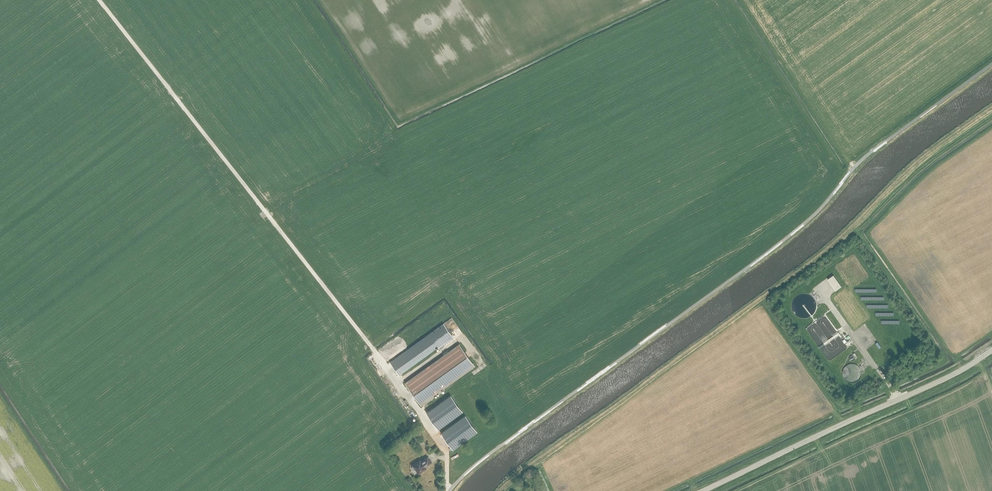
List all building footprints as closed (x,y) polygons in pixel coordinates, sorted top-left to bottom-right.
[(827,279),(835,290),(841,285),(833,274),(827,279)] [(444,323),(390,362),(399,375),(438,347),(439,348),(454,338),(444,323)] [(476,365),(460,343),(406,382),(422,405),(435,396),(434,395),(476,365)] [(438,429),(462,412),(450,395),(427,413),(438,429)] [(477,432),(465,416),(441,433),(453,449),(477,432)] [(432,462),(428,457),(421,461),(420,460),(413,465),(413,466),(412,467),(412,468),(412,469),(413,470),(414,470),(415,470),(416,469),(419,474),(424,470),(423,468),(432,462)]
